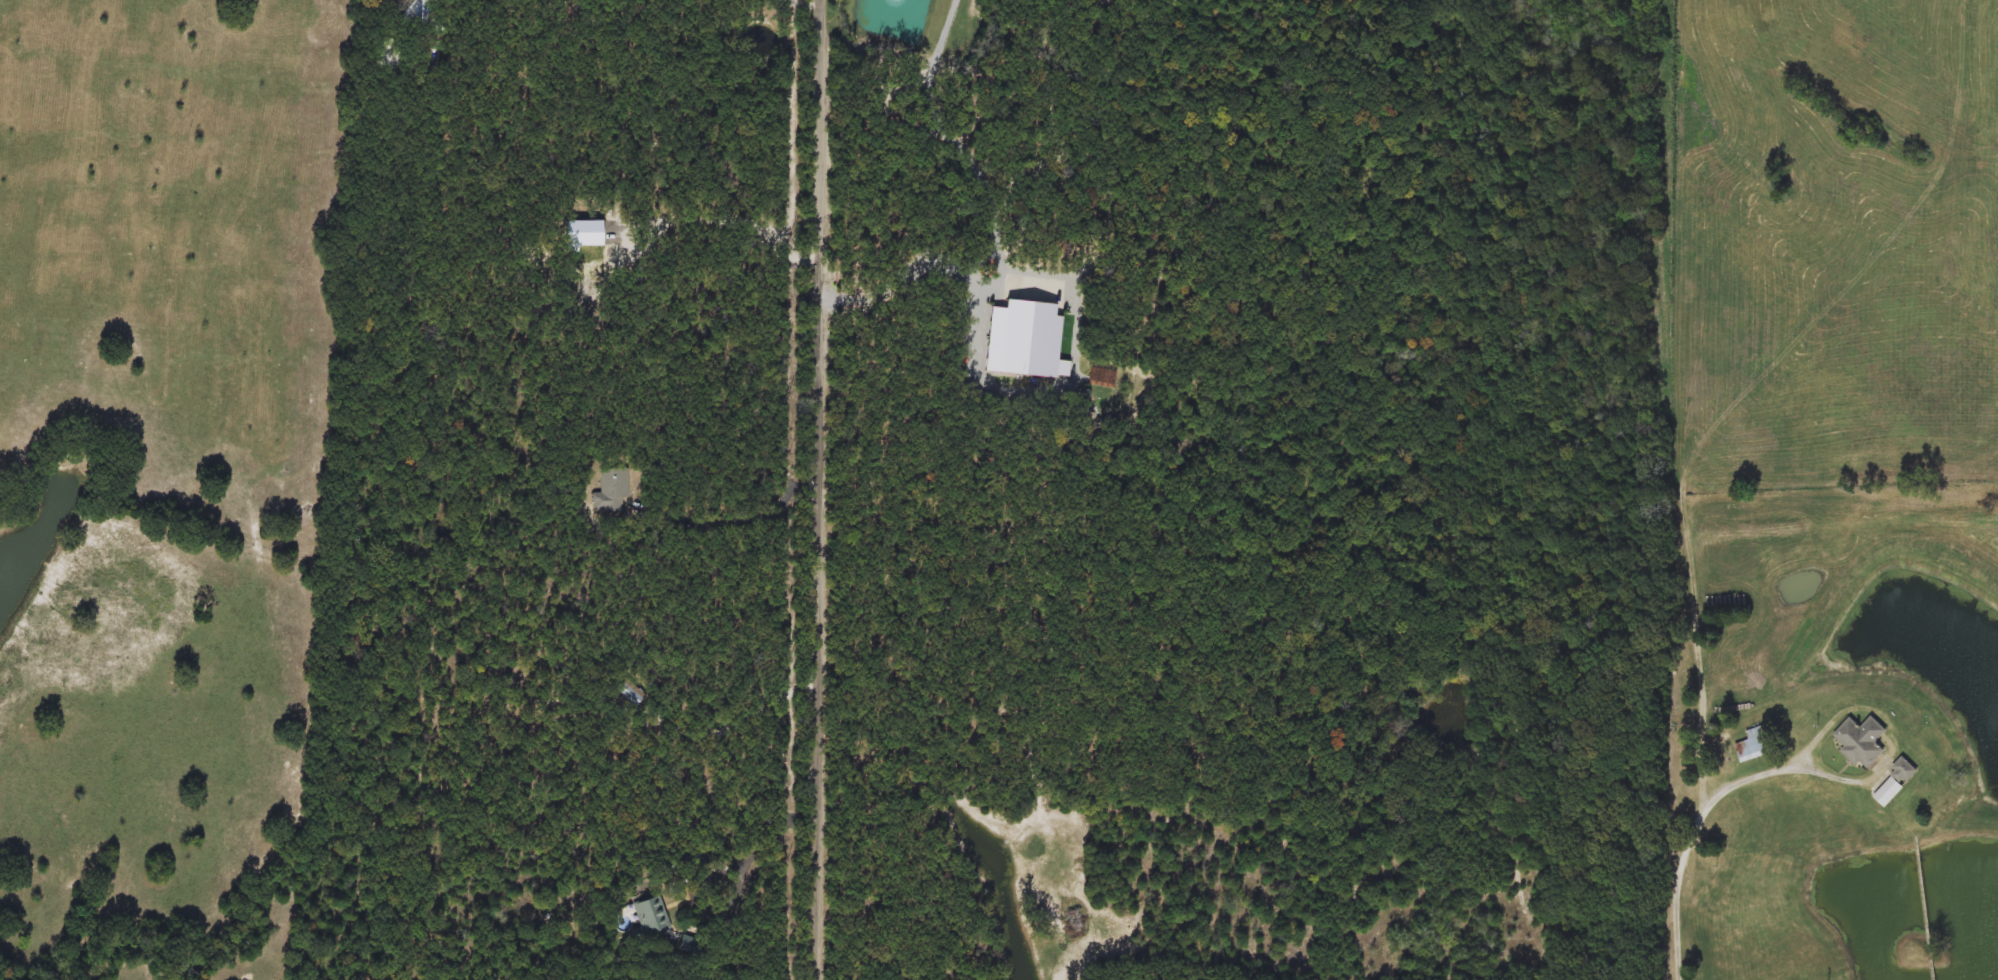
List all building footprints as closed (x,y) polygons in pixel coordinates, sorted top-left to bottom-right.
[(990,322),(1003,323),(1006,300),(1054,305),(1053,315),(1061,316),(1055,378),(985,371),(990,322)] [(628,498),(623,498),(623,512),(592,512),(592,493),(601,493),(601,469),(628,469),(628,498)] [(644,695),(633,710),(611,693),(622,678),(644,695)] [(1850,718),(1860,728),(1872,716),(1887,732),(1876,744),(1885,752),(1868,770),(1861,764),(1857,768),(1840,751),(1844,747),(1833,736),(1850,718)] [(1775,754),(1740,764),(1735,745),(1749,741),(1747,731),(1767,726),(1775,754)] [(1907,783),(1892,770),(1902,758),(1917,771),(1907,783)] [(640,928),(632,904),(658,895),(670,929),(637,940),(633,930),(640,928)]
